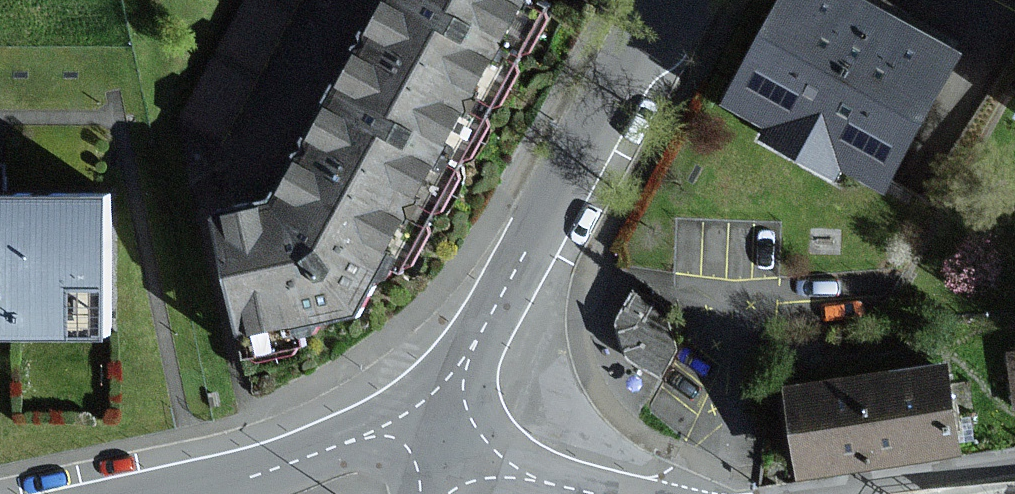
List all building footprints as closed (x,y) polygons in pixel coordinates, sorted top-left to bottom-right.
[(535,0),(406,0),(376,51),(479,110),(541,3),(535,0)] [(879,0),(802,0),(751,93),(899,173),(968,48),(879,0)] [(479,110),(376,51),(312,162),(415,221),(479,110)] [(415,221),(312,162),(292,196),(228,210),(254,331),(366,306),(415,221)] [(0,195),(0,325),(117,326),(117,195),(0,195)] [(664,299),(634,283),(616,321),(627,352),(663,378),(679,347),(664,299)] [(953,366),(797,390),(809,467),(964,444),(953,366)]
